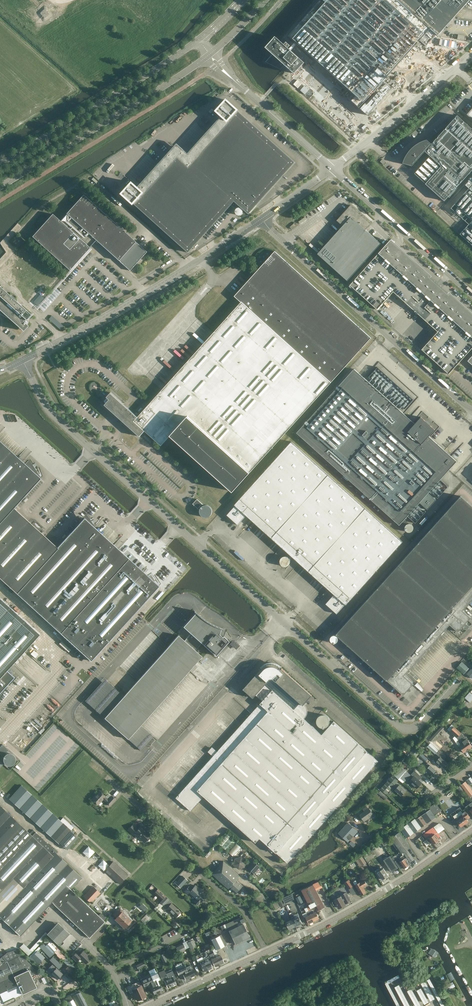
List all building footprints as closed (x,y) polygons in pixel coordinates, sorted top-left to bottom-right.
[(292,36),(362,100),(357,106),(365,113),(389,87),(382,81),(430,29),(398,0),(326,0),(292,36)] [(437,35),(438,36),(470,0),(398,0),(437,35)] [(273,54),(265,62),(280,69),(281,70),(285,65),(295,74),(305,63),(288,48),(291,46),(286,42),(284,44),(283,43),(277,38),(267,49),(273,54)] [(344,90),(342,92),(349,98),(351,97),(344,90)] [(132,182),(122,194),(133,204),(134,203),(188,253),(234,201),(249,214),(295,162),(237,110),(238,110),(226,100),(216,111),(222,116),(188,153),(177,143),(137,187),(132,182)] [(403,163),(412,166),(413,165),(425,151),(442,166),(426,184),(444,201),(471,170),(471,129),(457,116),(432,144),(427,140),(425,140),(422,141),(420,142),(418,143),(416,144),(415,146),(413,147),(411,149),(410,150),(408,152),(407,154),(406,156),(404,158),(404,160),(403,162),(403,163)] [(451,208),(469,224),(460,234),(471,245),(471,178),(465,185),(469,188),(451,208)] [(66,214),(67,214),(60,221),(52,214),(32,237),(69,270),(90,248),(89,247),(95,240),(118,261),(130,270),(147,252),(83,195),(66,214)] [(318,254),(348,281),(381,244),(365,230),(371,224),(350,205),(337,220),(343,226),(318,254)] [(390,241),(383,248),(351,284),(378,309),(394,291),(407,303),(438,331),(422,349),(449,373),(471,348),(471,315),(436,283),(390,241)] [(233,491),(250,472),(331,382),(372,337),(275,250),(234,296),(241,302),(138,417),(111,393),(107,397),(109,399),(104,405),(140,436),(145,431),(161,446),(170,435),(233,491)] [(0,287),(0,311),(23,331),(28,325),(23,321),(24,319),(25,320),(31,314),(14,299),(13,298),(12,296),(11,296),(10,295),(0,287)] [(45,311),(54,298),(51,296),(52,295),(49,293),(43,301),(44,302),(40,307),(45,311)] [(52,315),(49,318),(61,329),(64,325),(52,315)] [(354,369),(297,433),(399,525),(457,461),(429,436),(435,429),(421,417),(415,424),(354,369)] [(238,525),(246,515),(334,594),(326,604),(330,608),(330,607),(333,609),(332,610),(337,614),(345,604),(346,605),(403,542),(291,441),(234,505),(235,505),(227,515),(231,519),(232,518),(234,520),(233,521),(238,525)] [(17,593),(58,548),(14,508),(41,478),(25,464),(22,467),(0,447),(0,578),(17,593)] [(403,695),(413,684),(404,675),(450,624),(458,632),(471,617),(463,610),(471,600),(471,506),(461,496),(336,634),(340,638),(336,643),(340,646),(344,641),(403,695)] [(197,499),(193,504),(198,508),(202,504),(197,499)] [(76,513),(82,505),(78,501),(72,509),(76,513)] [(58,548),(17,593),(60,633),(128,558),(85,519),(58,548)] [(128,558),(60,633),(91,661),(159,586),(128,558)] [(40,634),(0,598),(0,678),(40,634)] [(191,634),(201,643),(215,656),(229,641),(223,636),(222,636),(219,634),(221,629),(222,629),(223,629),(216,626),(210,623),(204,620),(199,615),(194,611),(195,613),(183,627),(191,634)] [(77,652),(74,655),(81,662),(84,659),(77,652)] [(462,662),(457,667),(464,674),(469,668),(462,662)] [(263,701),(217,752),(213,748),(209,752),(213,756),(176,798),(191,811),(204,796),(256,842),(260,838),(288,863),(378,761),(334,721),(322,734),(302,717),(303,716),(305,717),(306,715),(307,713),(307,711),(306,709),(305,707),(304,706),(303,707),(302,706),(303,705),(312,695),(282,668),(281,669),(280,668),(281,667),(278,665),(275,664),(272,664),(269,664),(267,665),(264,666),(262,668),(263,669),(261,670),(261,669),(243,689),(253,698),(256,695),(263,701)] [(322,715),(320,715),(318,717),(317,718),(317,720),(317,722),(317,724),(318,726),(320,727),(322,728),(324,728),(326,727),(328,726),(329,724),(330,722),(330,720),(329,718),(328,716),(326,715),(324,715),(322,715)] [(449,727),(450,727),(456,733),(468,750),(471,747),(471,746),(468,740),(467,741),(467,740),(462,733),(454,727),(452,724),(449,727)] [(429,739),(431,741),(444,728),(442,726),(429,739)] [(449,727),(447,729),(448,730),(450,731),(455,736),(453,738),(459,747),(459,746),(463,753),(468,750),(456,733),(450,727),(449,727)] [(438,748),(445,740),(442,738),(435,745),(438,748)] [(427,747),(435,754),(438,750),(430,743),(427,747)] [(419,753),(414,749),(409,755),(414,759),(419,753)] [(442,767),(447,762),(443,759),(446,756),(440,750),(436,754),(440,757),(436,761),(442,767)] [(432,775),(436,770),(430,765),(428,763),(425,765),(428,768),(426,770),(432,775)] [(404,769),(401,766),(380,789),(386,794),(399,780),(403,783),(410,775),(404,769)] [(409,781),(417,788),(422,783),(419,780),(421,777),(415,771),(412,774),(414,776),(409,781)] [(465,781),(461,785),(471,799),(471,790),(465,781)] [(21,785),(9,799),(59,843),(67,850),(78,838),(70,831),(71,830),(21,785)] [(401,796),(406,791),(399,785),(395,790),(401,796)] [(110,806),(116,799),(112,796),(108,799),(105,796),(106,796),(100,790),(92,799),(98,805),(103,799),(106,802),(110,806)] [(378,796),(379,794),(385,800),(387,797),(380,791),(377,795),(378,796)] [(422,827),(436,817),(435,815),(441,811),(436,803),(429,808),(430,809),(416,820),(422,827)] [(104,922),(97,915),(97,914),(71,889),(82,878),(53,850),(53,849),(35,832),(32,835),(0,806),(0,917),(20,936),(23,933),(24,934),(28,931),(26,929),(52,902),(89,937),(104,922)] [(361,811),(362,813),(359,815),(364,821),(373,814),(369,808),(368,808),(367,807),(361,811)] [(460,807),(455,811),(465,824),(469,821),(466,817),(469,815),(465,810),(463,811),(460,807)] [(465,824),(455,811),(450,814),(453,818),(451,820),(455,825),(458,823),(461,827),(465,824)] [(407,838),(421,827),(415,818),(400,829),(407,838)] [(358,831),(348,822),(338,833),(348,842),(358,831)] [(439,823),(423,834),(430,844),(432,842),(434,844),(439,840),(435,834),(444,828),(441,824),(439,823)] [(145,842),(151,835),(144,829),(145,829),(141,825),(138,829),(133,825),(128,830),(133,835),(135,833),(145,842)] [(414,860),(407,850),(410,848),(399,832),(391,838),(393,841),(391,843),(397,850),(397,849),(402,856),(408,866),(410,865),(410,864),(412,863),(411,862),(414,860)] [(227,851),(235,842),(225,833),(217,842),(227,851)] [(233,856),(241,847),(235,842),(227,851),(233,856)] [(88,858),(94,852),(88,846),(82,852),(88,858)] [(99,862),(103,859),(96,852),(92,856),(99,862)] [(391,871),(398,868),(390,856),(384,860),(391,871)] [(404,869),(408,866),(402,856),(401,857),(403,860),(400,862),(398,859),(395,861),(401,869),(404,867),(404,869)] [(245,867),(246,861),(241,857),(235,859),(234,864),(240,869),(245,867)] [(103,871),(109,865),(103,860),(98,865),(103,871)] [(237,893),(243,886),(237,880),(240,876),(224,861),(212,874),(229,889),(230,887),(237,893)] [(254,873),(260,867),(254,861),(249,868),(254,873)] [(128,875),(128,874),(114,862),(106,871),(120,884),(128,875)] [(383,879),(388,876),(383,868),(378,872),(383,879)] [(182,876),(175,883),(180,888),(187,880),(182,876)] [(344,883),(348,889),(353,886),(349,880),(344,883)] [(363,887),(367,885),(364,880),(355,885),(361,896),(367,893),(363,887)] [(316,890),(322,887),(319,881),(318,881),(313,884),(302,890),(311,908),(317,905),(318,908),(317,909),(318,912),(321,911),(320,910),(325,907),(316,890)] [(189,886),(184,891),(188,894),(189,892),(197,899),(194,902),(198,905),(201,902),(206,896),(205,896),(201,891),(201,890),(196,885),(192,889),(189,886)] [(91,902),(100,892),(94,886),(85,896),(91,902)] [(172,904),(173,903),(173,902),(158,889),(154,893),(162,901),(160,902),(157,905),(154,908),(160,914),(163,910),(161,908),(163,905),(167,909),(166,910),(169,912),(170,911),(176,917),(181,912),(172,904)] [(334,899),(335,900),(335,901),(333,902),(333,903),(334,905),(335,905),(337,904),(339,908),(347,904),(346,903),(351,901),(347,892),(341,895),(340,895),(338,897),(334,899)] [(284,903),(294,898),(292,894),(282,898),(284,903)] [(142,902),(138,907),(143,912),(148,907),(142,902)] [(312,909),(311,910),(309,906),(307,907),(314,921),(319,919),(316,912),(314,913),(312,909)] [(128,930),(137,921),(134,918),(131,920),(123,912),(124,911),(120,907),(113,915),(117,918),(116,919),(125,927),(128,930)] [(314,921),(307,907),(304,909),(305,911),(303,912),(304,913),(306,912),(308,916),(306,917),(309,924),(314,921)] [(145,925),(151,918),(146,913),(140,920),(145,925)] [(297,913),(291,917),(296,926),(302,923),(299,916),(297,913)] [(291,917),(284,920),(286,922),(289,930),(296,926),(291,917)] [(237,918),(225,924),(229,931),(235,944),(250,937),(243,923),(241,923),(239,920),(239,918),(238,918),(237,918)] [(24,944),(21,948),(29,956),(49,935),(59,945),(63,941),(70,933),(58,923),(48,934),(47,932),(31,950),(24,944)] [(221,934),(213,938),(223,959),(228,956),(225,951),(224,952),(222,947),(226,945),(221,934)] [(215,948),(213,949),(220,964),(224,962),(222,959),(223,959),(213,938),(211,939),(215,948)] [(187,942),(189,946),(190,949),(196,946),(193,940),(187,942)] [(49,956),(56,950),(49,942),(42,948),(49,956)] [(183,944),(176,948),(178,953),(186,949),(185,948),(183,944)] [(56,950),(54,952),(57,955),(62,960),(66,965),(64,968),(63,970),(64,971),(66,970),(69,973),(72,969),(75,967),(65,957),(65,956),(58,949),(56,950)] [(212,955),(210,956),(215,967),(219,965),(220,964),(213,949),(212,949),(214,954),(212,955)] [(428,953),(435,958),(438,953),(432,949),(428,953)] [(4,1002),(37,987),(35,984),(36,983),(37,980),(37,979),(43,976),(18,951),(17,950),(8,952),(0,959),(0,994),(4,1002)] [(38,950),(31,957),(39,964),(45,957),(38,950)] [(86,964),(91,958),(84,951),(80,955),(77,952),(72,957),(77,962),(80,959),(86,964)] [(209,956),(203,959),(205,962),(208,970),(213,968),(209,960),(210,960),(209,956)] [(203,959),(197,961),(198,962),(199,965),(200,964),(204,972),(208,970),(205,962),(203,959)] [(183,962),(175,966),(177,970),(179,975),(183,973),(186,980),(190,978),(186,968),(185,966),(183,962)] [(190,965),(186,968),(190,978),(195,975),(190,965)] [(56,968),(53,970),(49,967),(46,971),(49,974),(51,973),(57,979),(62,974),(56,968)] [(154,968),(149,971),(151,976),(158,992),(162,990),(159,983),(158,984),(156,981),(160,979),(157,974),(154,968)] [(168,988),(172,986),(167,976),(166,974),(164,970),(159,972),(161,977),(164,975),(167,980),(165,981),(168,988)] [(166,974),(167,976),(172,986),(176,984),(173,978),(175,977),(172,971),(166,974)] [(153,986),(151,987),(151,988),(150,988),(151,991),(153,990),(154,994),(158,992),(151,976),(142,981),(144,986),(151,983),(153,986)] [(427,979),(442,1005),(445,1005),(430,978),(427,979)] [(425,980),(421,983),(431,1000),(435,998),(425,980)] [(143,990),(139,981),(127,987),(130,994),(134,992),(134,993),(135,996),(136,996),(138,1000),(140,999),(141,1000),(142,999),(143,999),(143,998),(146,997),(144,992),(143,990)] [(395,987),(405,1005),(411,1005),(399,984),(395,987)] [(422,987),(417,990),(425,1004),(429,1001),(422,987)] [(407,990),(416,1005),(420,1005),(422,1005),(412,988),(407,990)] [(65,998),(67,1002),(69,1005),(87,1005),(80,992),(73,996),(76,1001),(74,1002),(73,999),(71,995),(65,998)]
